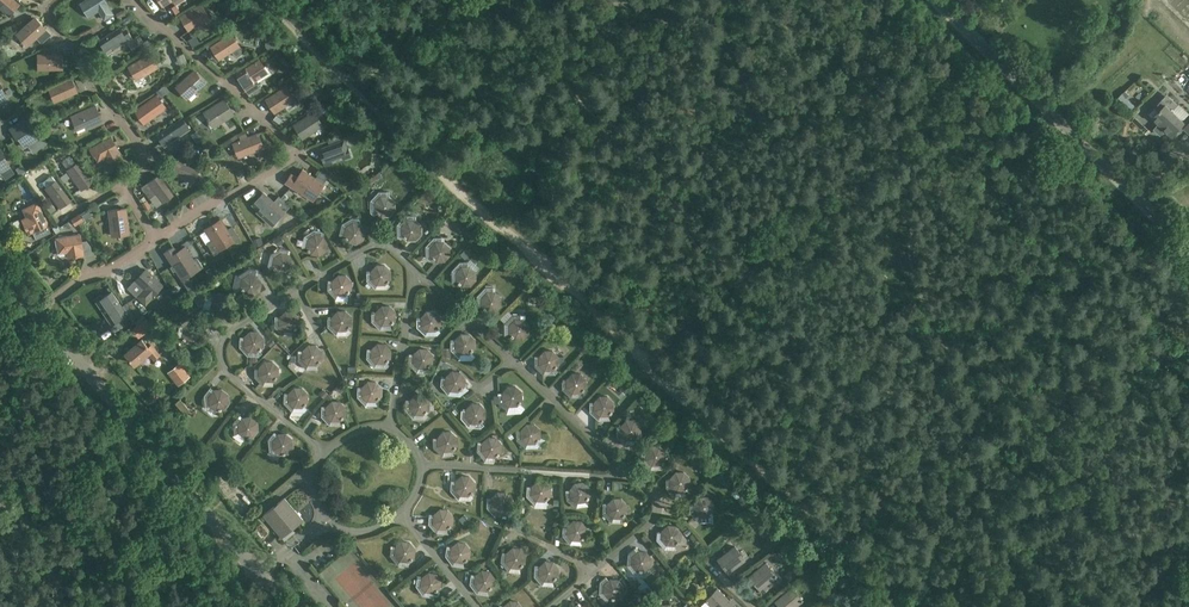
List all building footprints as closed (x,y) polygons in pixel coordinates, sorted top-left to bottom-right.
[(9,16),(21,3),(17,0),(0,0),(0,8),(9,16)] [(80,2),(88,17),(99,11),(102,15),(105,20),(114,14),(109,4),(106,0),(83,0),(80,2)] [(202,2),(179,15),(188,31),(211,18),(202,2)] [(116,13),(119,18),(125,14),(122,10),(116,13)] [(35,15),(16,33),(27,46),(37,38),(42,43),(52,34),(35,15)] [(1094,22),(1101,27),(1102,28),(1107,22),(1099,16),(1094,22)] [(120,26),(99,39),(108,54),(115,49),(116,51),(129,44),(132,49),(144,41),(140,34),(134,38),(127,27),(122,30),(120,26)] [(211,48),(210,49),(213,54),(215,53),(219,60),(232,52),(236,57),(244,51),(231,31),(210,45),(211,48)] [(266,46),(268,50),(275,44),(269,37),(265,40),(266,46)] [(63,52),(37,53),(38,70),(64,69),(63,52)] [(159,67),(151,53),(150,52),(128,65),(136,80),(159,67)] [(188,63),(183,52),(177,55),(182,66),(188,63)] [(266,66),(265,66),(260,58),(245,67),(236,74),(245,89),(255,83),(254,82),(257,80),(258,82),(271,74),(270,72),(266,66)] [(194,68),(175,86),(187,99),(206,81),(194,68)] [(72,76),(48,87),(55,102),(79,92),(72,76)] [(287,84),(265,98),(267,102),(266,103),(269,107),(270,106),(275,113),(297,99),(287,84)] [(157,92),(161,98),(170,92),(166,86),(157,92)] [(157,93),(134,110),(144,124),(156,115),(157,117),(162,113),(161,112),(167,107),(157,93)] [(1152,118),(1158,123),(1154,128),(1161,134),(1165,130),(1171,136),(1178,129),(1181,131),(1184,128),(1188,132),(1188,123),(1188,125),(1184,121),(1186,119),(1174,108),(1179,103),(1168,93),(1155,107),(1159,111),(1152,118)] [(224,97),(203,111),(214,128),(235,114),(224,97)] [(1130,111),(1135,106),(1126,98),(1122,103),(1130,111)] [(96,103),(70,115),(76,130),(87,126),(89,129),(104,122),(96,103)] [(277,124),(299,110),(294,104),(272,117),(277,124)] [(314,110),(293,124),(303,139),(324,125),(314,110)] [(41,133),(37,136),(36,137),(31,129),(32,129),(34,127),(27,117),(9,128),(16,139),(18,138),(25,148),(28,145),(33,153),(48,143),(41,133)] [(178,120),(157,134),(165,146),(186,132),(191,128),(183,117),(178,120)] [(53,132),(49,125),(48,124),(42,126),(48,136),(53,132)] [(193,135),(197,141),(202,137),(197,131),(193,135)] [(240,139),(232,142),(238,158),(265,147),(259,132),(248,136),(246,132),(239,135),(240,139)] [(112,135),(89,148),(97,162),(120,150),(112,135)] [(329,144),(344,138),(342,135),(328,140),(329,144)] [(344,138),(329,144),(321,146),(323,151),(320,152),(325,166),(352,156),(345,138),(344,138)] [(200,143),(204,149),(209,145),(208,144),(210,142),(207,139),(200,143)] [(10,166),(3,155),(5,153),(0,146),(0,173),(10,166)] [(182,155),(189,165),(197,160),(190,150),(182,155)] [(239,162),(241,168),(264,158),(262,153),(239,162)] [(176,159),(170,172),(194,183),(200,169),(176,159)] [(83,169),(78,162),(78,161),(66,169),(81,190),(93,182),(83,169)] [(291,172),(290,173),(297,178),(319,192),(325,182),(320,179),(321,178),(317,175),(316,176),(302,168),(297,176),(291,172)] [(380,172),(366,181),(369,185),(383,177),(380,172)] [(159,173),(141,186),(150,198),(156,193),(163,203),(174,194),(159,173)] [(297,178),(290,173),(285,182),(298,191),(297,192),(301,195),(302,193),(314,201),(319,192),(297,178)] [(56,179),(45,187),(60,208),(72,200),(56,179)] [(289,206),(278,196),(274,200),(263,190),(251,204),(258,210),(256,211),(272,226),(289,206)] [(380,195),(374,201),(375,210),(381,216),(390,216),(395,209),(395,201),(389,195),(387,195),(380,195)] [(147,199),(142,203),(146,209),(151,206),(147,199)] [(26,216),(21,218),(28,234),(34,232),(37,237),(51,231),(37,201),(22,208),(26,216)] [(127,207),(108,209),(112,236),(131,234),(127,207)] [(88,209),(81,213),(86,220),(92,216),(88,209)] [(80,212),(71,218),(75,225),(84,220),(80,212)] [(397,224),(401,225),(401,234),(407,240),(416,240),(422,233),(422,225),(415,219),(413,219),(413,215),(405,215),(397,224)] [(222,217),(212,223),(227,246),(240,237),(232,225),(228,228),(222,217)] [(361,223),(359,223),(360,219),(353,217),(342,223),(346,226),(344,234),(348,241),(357,243),(364,239),(366,230),(361,223)] [(71,219),(65,223),(68,228),(74,224),(71,219)] [(227,246),(212,223),(204,228),(210,239),(206,242),(214,254),(227,246)] [(81,233),(55,237),(58,254),(67,252),(68,257),(92,253),(91,243),(88,239),(82,240),(81,233)] [(315,233),(308,238),(306,246),(311,254),(319,255),(327,251),(328,242),(324,235),(322,235),(315,233)] [(261,236),(254,239),(256,246),(263,244),(261,236)] [(444,241),(442,241),(441,237),(433,237),(426,246),(430,247),(430,256),(436,262),(445,261),(451,255),(450,246),(444,241)] [(185,245),(177,250),(188,268),(184,271),(187,276),(203,266),(197,256),(193,258),(185,245)] [(177,250),(174,246),(165,252),(173,264),(170,266),(174,271),(176,269),(182,279),(187,276),(184,271),(188,268),(177,250)] [(271,254),(274,256),(272,264),(277,272),(285,274),(293,269),(294,261),(290,254),(288,253),(289,249),(281,247),(271,254)] [(466,249),(460,255),(465,259),(470,253),(466,249)] [(451,270),(456,272),(456,280),(462,286),(471,286),(477,279),(476,271),(470,265),(468,265),(468,261),(460,262),(451,270)] [(371,270),(371,272),(366,272),(366,280),(375,289),(377,285),(385,284),(391,278),(391,270),(385,264),(377,264),(371,270)] [(153,297),(154,295),(164,285),(146,267),(134,280),(142,288),(136,296),(146,305),(151,300),(153,297)] [(214,274),(210,267),(206,270),(210,276),(214,274)] [(239,275),(242,277),(240,286),(245,293),(253,295),(261,290),(262,282),(258,275),(256,274),(257,270),(249,268),(239,275)] [(331,280),(331,282),(328,282),(328,290),(336,298),(337,295),(346,295),(352,289),(352,280),(346,274),(338,274),(331,280)] [(187,276),(182,279),(189,290),(194,286),(187,276)] [(216,287),(221,283),(218,278),(212,281),(216,287)] [(477,296),(481,297),(481,306),(487,312),(496,311),(502,305),(501,297),(495,291),(493,291),(493,287),(485,287),(477,296)] [(109,302),(102,307),(113,323),(121,318),(127,314),(122,306),(113,292),(105,297),(109,302)] [(208,298),(212,300),(210,309),(213,314),(214,316),(223,318),(230,313),(232,305),(228,298),(225,297),(226,294),(218,292),(208,298)] [(375,311),(375,313),(371,313),(372,321),(380,329),(381,325),(390,325),(396,319),(396,311),(390,305),(381,305),(375,311)] [(279,316),(279,318),(275,318),(275,326),(283,335),(285,331),(293,331),(300,325),(300,317),(294,311),(285,310),(279,316)] [(336,334),(338,330),(346,331),(352,324),(352,316),(346,310),(338,310),(331,316),(331,318),(327,318),(328,326),(336,334)] [(441,331),(438,329),(441,324),(441,316),(435,310),(426,310),(420,317),(420,319),(416,319),(417,327),(425,335),(437,335),(441,331)] [(504,323),(508,324),(509,333),(515,339),(523,339),(529,333),(529,324),(523,318),(521,318),(521,314),(513,314),(504,323)] [(147,318),(133,329),(139,337),(153,327),(147,318)] [(199,324),(197,323),(197,319),(190,318),(179,325),(183,327),(182,335),(186,343),(195,344),(202,339),(203,331),(199,324)] [(247,355),(249,351),(258,352),(265,346),(265,337),(259,331),(250,330),(244,336),(244,339),(240,339),(240,347),(247,355)] [(454,339),(454,341),(451,341),(451,349),(459,358),(460,354),(469,354),(475,348),(475,339),(469,333),(461,333),(454,339)] [(152,350),(148,346),(142,339),(126,352),(135,364),(148,353),(152,350)] [(374,367),(376,363),(385,364),(391,358),(392,349),(386,343),(377,342),(371,348),(371,350),(367,350),(366,358),(374,367)] [(152,343),(148,346),(152,350),(148,353),(154,360),(161,354),(152,343)] [(301,364),(297,368),(302,372),(306,368),(306,369),(308,365),(316,365),(323,359),(323,350),(317,344),(308,344),(302,350),(302,352),(298,352),(298,360),(301,364)] [(413,353),(413,355),(409,355),(408,363),(417,372),(418,368),(427,368),(433,362),(433,354),(428,348),(419,347),(413,353)] [(538,358),(535,358),(535,366),(543,374),(545,370),(553,370),(559,364),(564,360),(564,356),(559,356),(559,355),(553,349),(544,349),(538,356),(538,358)] [(577,359),(571,365),(575,369),(581,363),(577,359)] [(263,385),(265,381),(273,381),(279,375),(279,366),(273,360),(265,360),(259,366),(259,369),(255,369),(255,377),(263,385)] [(191,376),(180,363),(168,372),(178,385),(191,376)] [(376,366),(376,377),(390,377),(391,367),(376,366)] [(445,375),(445,378),(441,377),(440,385),(448,394),(450,391),(459,391),(465,386),(466,378),(460,371),(452,370),(445,375)] [(571,397),(572,393),(581,393),(587,387),(587,378),(580,372),(572,372),(566,379),(566,381),(562,381),(562,389),(571,397)] [(431,383),(431,375),(420,374),(420,383),(431,383)] [(365,405),(367,401),(376,401),(382,395),(382,387),(376,381),(368,380),(361,387),(361,389),(357,388),(357,396),(365,405)] [(340,384),(337,388),(341,392),(345,388),(340,384)] [(508,410),(509,406),(517,406),(523,399),(522,390),(516,385),(507,386),(502,392),(502,394),(498,395),(499,403),(508,410)] [(292,411),(294,407),(302,407),(309,401),(309,393),(303,387),(294,387),(288,392),(288,395),(284,395),(284,403),(292,411)] [(214,389),(212,391),(209,389),(204,395),(206,407),(209,405),(216,410),(225,409),(230,402),(229,393),(222,388),(214,389)] [(324,397),(329,393),(325,389),(320,393),(324,397)] [(150,396),(151,399),(154,399),(158,398),(158,394),(157,392),(153,391),(151,392),(150,393),(150,396)] [(413,418),(415,414),(424,415),(430,409),(430,400),(424,394),(416,394),(409,399),(409,402),(406,402),(405,409),(413,418)] [(593,402),(593,404),(590,404),(590,412),(598,420),(600,416),(608,416),(614,410),(614,401),(608,395),(599,396),(593,402)] [(180,398),(175,402),(185,413),(190,409),(180,398)] [(330,425),(331,420),(340,421),(346,415),(346,406),(340,400),(332,400),(326,406),(325,408),(321,408),(321,416),(330,425)] [(469,427),(470,423),(479,423),(486,418),(486,409),(481,403),(472,402),(465,408),(465,410),(461,410),(461,418),(469,427)] [(459,413),(455,408),(450,412),(454,417),(459,413)] [(379,421),(378,411),(369,412),(369,422),(379,421)] [(234,435),(238,432),(245,438),(254,437),(259,430),(258,421),(251,416),(243,417),(241,419),(238,416),(233,423),(234,435)] [(298,416),(291,423),(298,430),(305,423),(298,416)] [(625,444),(627,440),(635,440),(641,433),(641,424),(635,419),(626,419),(620,425),(620,428),(616,428),(617,436),(625,444)] [(525,448),(527,444),(535,443),(541,437),(541,429),(535,423),(526,423),(520,429),(520,432),(516,432),(517,440),(525,448)] [(442,455),(444,451),(452,451),(458,444),(457,436),(451,430),(443,430),(437,437),(437,439),(433,439),(433,447),(442,455)] [(270,451),(273,449),(280,454),(289,453),(294,446),(293,438),(286,432),(277,433),(276,435),(273,433),(268,439),(270,451)] [(482,441),(482,444),(478,443),(477,451),(485,460),(486,456),(495,457),(502,452),(502,443),(497,437),(488,436),(482,441)] [(241,452),(245,447),(238,441),(234,446),(241,452)] [(645,451),(645,453),(641,453),(642,461),(650,469),(652,465),(660,465),(666,459),(666,450),(660,444),(651,445),(645,451)] [(206,456),(215,453),(213,445),(203,449),(206,456)] [(670,477),(670,479),(666,479),(666,487),(675,495),(676,491),(685,491),(691,485),(690,477),(684,471),(676,471),(670,477)] [(455,480),(455,482),(451,482),(450,490),(458,499),(460,495),(469,496),(475,490),(475,482),(470,475),(461,475),(455,480)] [(531,486),(531,488),(527,488),(526,496),(535,504),(536,501),(545,501),(551,495),(551,487),(546,480),(537,480),(531,486)] [(569,489),(569,491),(565,492),(567,500),(576,507),(577,503),(586,501),(591,495),(590,486),(583,481),(574,482),(569,489)] [(491,497),(491,499),(487,499),(487,507),(495,516),(496,512),(505,512),(511,507),(512,498),(506,492),(497,491),(491,497)] [(749,502),(743,495),(737,499),(744,506),(749,502)] [(708,496),(699,496),(693,502),(693,504),(690,505),(690,513),(700,522),(709,521),(709,516),(715,510),(714,501),(708,496)] [(284,497),(263,515),(282,537),(303,519),(284,497)] [(611,522),(612,518),(621,518),(627,512),(628,504),(622,497),(613,497),(607,503),(607,505),(603,505),(603,513),(611,522)] [(436,533),(438,529),(447,529),(453,524),(454,515),(448,509),(440,508),(433,514),(433,516),(429,516),(428,523),(436,533)] [(468,522),(462,515),(458,519),(464,525),(468,522)] [(485,525),(480,520),(474,524),(479,530),(485,525)] [(664,548),(666,545),(675,545),(681,540),(682,531),(676,525),(668,524),(661,530),(661,532),(657,532),(657,539),(664,548)] [(573,538),(573,540),(569,540),(569,548),(577,557),(579,553),(587,553),(594,547),(594,539),(588,533),(579,532),(573,538)] [(397,565),(399,561),(408,562),(415,556),(416,548),(410,541),(402,540),(395,546),(395,548),(391,547),(390,555),(397,565)] [(452,565),(454,561),(463,563),(470,558),(471,549),(466,542),(458,541),(451,546),(450,548),(446,548),(446,556),(452,565)] [(735,546),(728,550),(717,559),(727,574),(746,560),(735,545),(735,546)] [(508,571),(510,567),(519,568),(525,563),(526,554),(521,548),(512,547),(506,552),(505,554),(502,554),(501,562),(508,571)] [(639,550),(637,551),(634,548),(628,553),(627,565),(631,564),(636,570),(645,572),(651,566),(652,558),(647,551),(639,550)] [(538,566),(538,568),(534,568),(534,576),(542,585),(544,581),(552,581),(559,576),(559,567),(553,561),(545,560),(538,566)] [(765,561),(748,576),(760,590),(777,576),(765,561)] [(695,562),(688,566),(693,574),(700,569),(695,562)] [(389,575),(384,569),(377,574),(382,581),(389,575)] [(475,574),(475,576),(471,576),(470,584),(477,593),(479,589),(487,591),(494,586),(495,577),(490,570),(482,569),(475,574)] [(790,581),(796,575),(791,569),(786,574),(786,576),(790,581)] [(423,595),(425,592),(433,593),(440,588),(442,580),(437,573),(429,571),(422,576),(421,578),(417,578),(416,586),(423,595)] [(610,578),(608,579),(606,576),(600,581),(599,593),(603,592),(609,599),(617,599),(624,593),(624,585),(618,579),(610,578)] [(786,591),(774,601),(779,606),(795,606),(803,600),(792,586),(786,591)] [(705,602),(711,606),(730,606),(734,603),(729,599),(717,588),(704,601),(705,602)]
